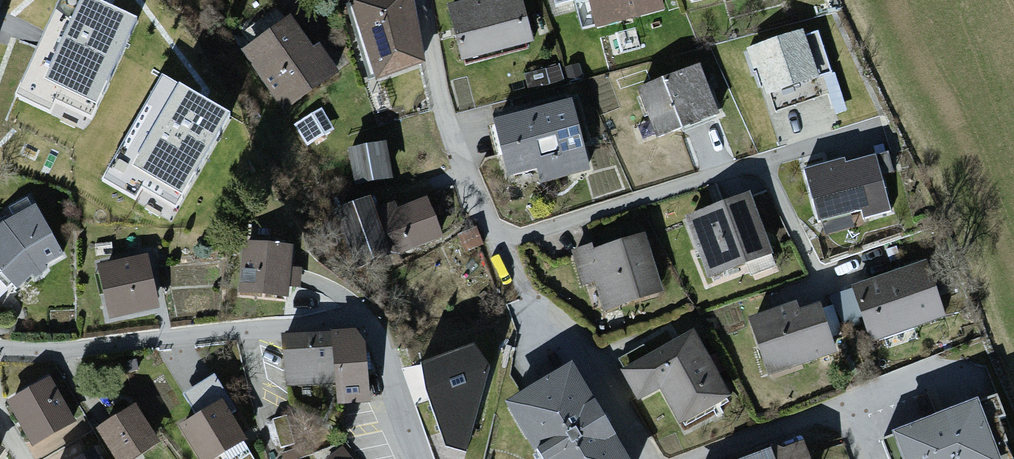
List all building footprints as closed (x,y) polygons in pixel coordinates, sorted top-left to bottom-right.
[(413,0),(396,0),(356,11),(378,88),(433,73),(413,0)] [(448,11),(463,67),(537,48),(525,0),(490,0),(448,11)] [(559,14),(591,5),(600,36),(668,16),(663,0),(555,0),(559,14)] [(695,10),(735,0),(693,0),(695,10)] [(316,56),(293,23),(243,57),(285,118),(341,80),(321,52),(316,56)] [(820,33),(752,56),(768,104),(836,81),(820,33)] [(157,62),(105,36),(70,105),(122,131),(157,62)] [(701,70),(638,95),(658,145),(721,120),(701,70)] [(182,226),(236,123),(162,84),(108,187),(182,226)] [(573,109),(499,127),(513,180),(534,175),(554,185),(590,176),(573,109)] [(337,133),(324,111),(302,124),(315,146),(337,133)] [(389,147),(353,152),(358,190),(395,185),(389,147)] [(849,164),(805,175),(820,235),(892,217),(878,162),(850,170),(849,164)] [(754,199),(687,225),(711,286),(778,260),(754,199)] [(393,257),(372,201),(342,212),(363,268),(393,257)] [(398,205),(383,211),(400,260),(445,244),(430,201),(400,212),(398,205)] [(0,234),(0,284),(16,303),(70,260),(30,210),(0,234)] [(594,247),(570,254),(582,293),(599,288),(608,316),(665,298),(646,237),(595,253),(594,247)] [(294,246),(243,242),(239,297),(290,301),(294,246)] [(151,258),(99,268),(110,323),(162,313),(151,258)] [(928,266),(855,290),(873,346),(947,321),(928,266)] [(799,306),(749,322),(768,380),(839,357),(823,306),(801,313),(799,306)] [(696,332),(623,374),(641,406),(661,394),(681,430),(734,400),(696,332)] [(362,334),(286,340),(290,391),(337,387),(339,407),(368,404),(362,334)] [(573,366),(506,405),(538,458),(627,458),(573,366)] [(53,380),(8,406),(34,451),(79,425),(53,380)] [(224,402),(180,429),(198,458),(226,458),(250,445),(224,402)] [(895,435),(904,458),(1002,458),(979,402),(895,435)] [(98,432),(117,458),(139,458),(163,443),(137,406),(98,432)] [(806,444),(786,452),(777,447),(745,458),(813,458),(806,444)] [(332,458),(359,458),(349,446),(331,458),(332,458)] [(79,458),(105,458),(99,448),(79,458)]
